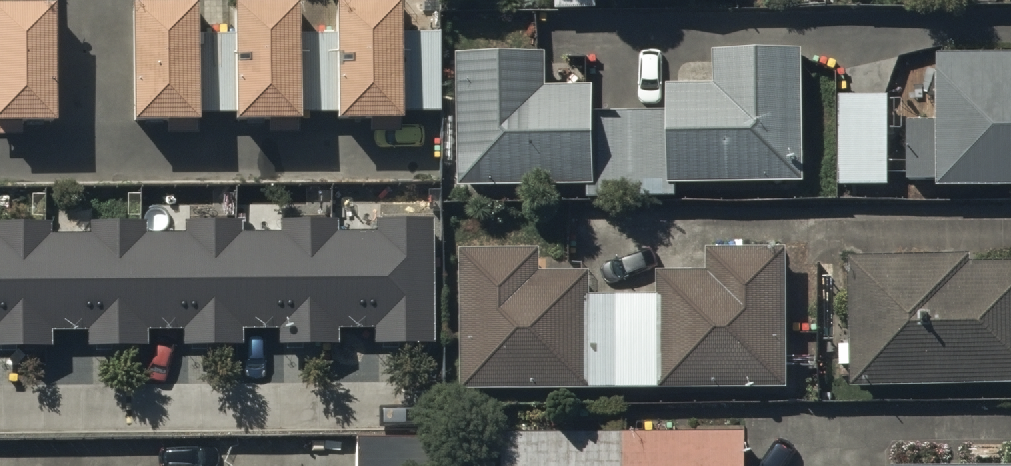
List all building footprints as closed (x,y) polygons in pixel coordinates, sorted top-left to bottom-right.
[(197,9),(130,10),(130,135),(194,135),(194,120),(232,120),(232,135),(296,135),(297,120),(335,120),(335,135),(397,135),(397,120),(438,120),(438,36),(399,36),(399,17),(336,17),(336,42),(296,43),(296,19),(233,19),(233,40),(197,40),(197,9)] [(54,138),(54,12),(0,12),(0,138),(54,138)] [(546,62),(459,61),(459,193),(587,193),(587,205),(674,205),(674,190),(801,190),(801,57),(716,58),(716,92),(668,92),(668,121),(592,121),(592,95),(546,95),(546,62)] [(907,126),(907,189),(935,189),(935,195),(1010,195),(1010,62),(937,62),(937,125),(907,126)] [(887,100),(840,100),(840,190),(887,190),(887,100)] [(54,352),(54,335),(88,334),(88,352),(149,352),(149,334),(184,334),(184,350),(243,350),(243,333),(280,333),(280,348),(340,348),(340,333),(375,333),(376,348),(435,347),(434,225),(379,225),(379,236),(338,236),(338,225),(282,225),(282,234),(245,235),(245,222),(186,222),(186,236),(147,236),(147,225),(91,225),(91,237),(53,237),(53,225),(0,226),(0,352),(54,352)] [(540,256),(460,255),(460,400),(788,400),(788,255),(708,255),(708,276),(659,276),(659,301),(588,301),(588,283),(540,283),(540,256)] [(849,265),(848,393),(1010,394),(1010,270),(971,269),(971,263),(849,265)] [(354,439),(354,465),(433,465),(433,439),(354,439)] [(499,439),(499,465),(742,465),(742,440),(499,439)]
